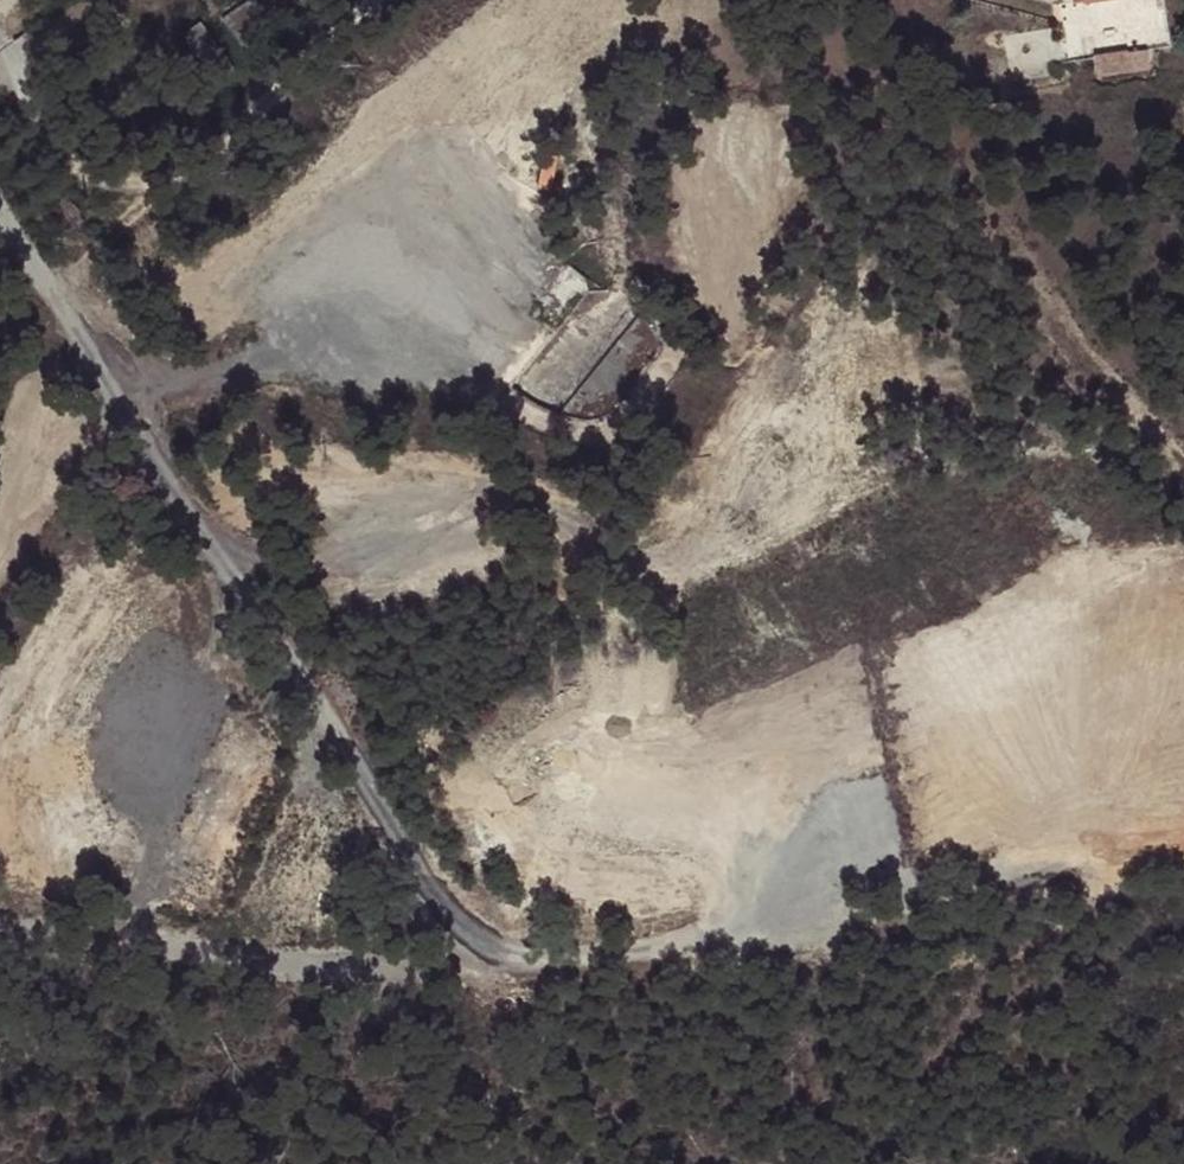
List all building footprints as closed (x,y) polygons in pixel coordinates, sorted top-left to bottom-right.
[(167,0),(148,10),(181,66),(198,55),(167,0)] [(245,16),(236,0),(194,0),(213,34),(245,16)] [(1156,69),(1154,47),(1099,51),(1101,73),(1156,69)] [(550,328),(583,289),(580,277),(556,258),(520,303),(550,328)]
